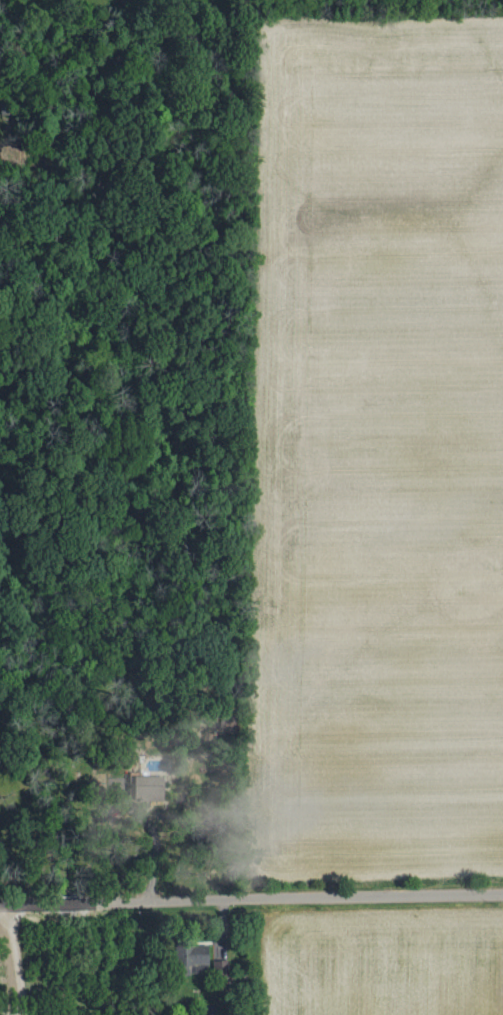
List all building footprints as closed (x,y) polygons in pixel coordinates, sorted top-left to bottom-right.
[(166,800),(166,777),(140,777),(139,799),(166,800)]
